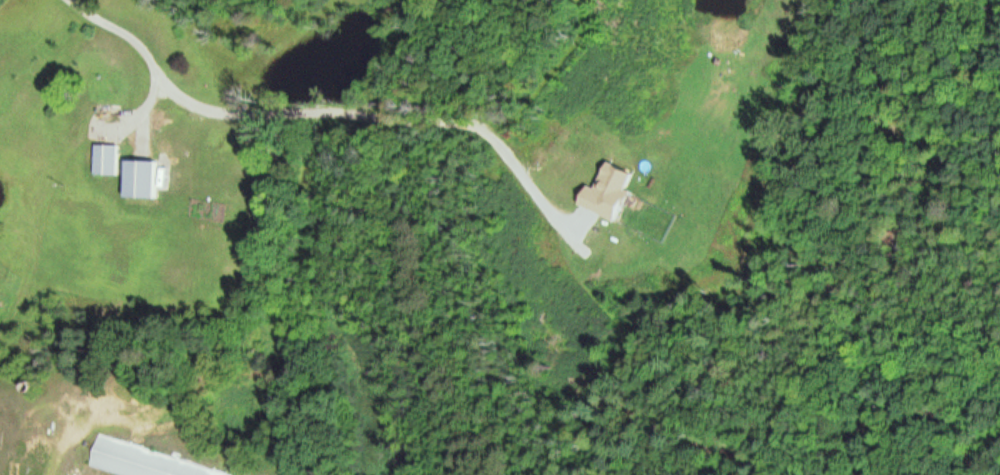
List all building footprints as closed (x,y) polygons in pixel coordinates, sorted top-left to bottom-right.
[(117,175),(117,144),(96,144),(96,175),(117,175)] [(156,198),(157,161),(128,161),(127,198),(156,198)] [(96,438),(89,467),(121,474),(248,474),(96,438)]
